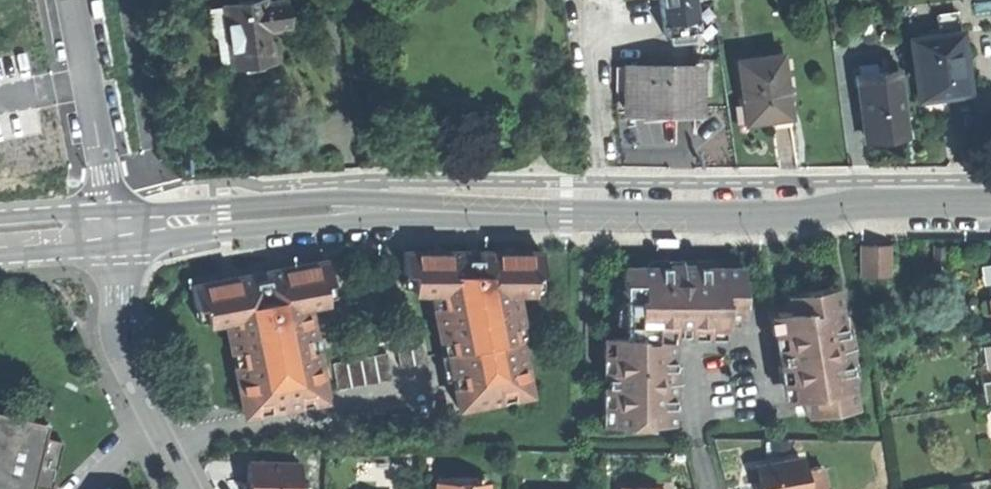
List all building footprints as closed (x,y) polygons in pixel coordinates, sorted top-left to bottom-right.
[(221,3),(229,67),(252,64),(270,61),(266,32),(286,29),(282,1),(264,3),(263,0),(244,0),(242,0),(221,3)] [(664,36),(669,35),(670,45),(695,41),(693,31),(698,30),(693,0),(659,0),(664,36)] [(910,39),(914,71),(918,100),(944,96),(968,93),(958,24),(935,27),(936,31),(915,33),(915,38),(910,39)] [(768,120),(789,117),(781,55),(737,61),(746,123),(768,120)] [(615,97),(628,97),(628,67),(615,67),(615,97)] [(695,67),(628,67),(628,97),(628,113),(655,113),(656,121),(666,119),(677,119),(677,113),(695,113),(695,67)] [(857,82),(864,137),(884,134),(904,132),(902,115),(896,73),(896,69),(875,72),(876,80),(857,82)] [(914,71),(896,73),(902,115),(920,113),(918,100),(914,71)] [(856,75),(857,82),(876,80),(875,72),(856,75)] [(20,136),(14,104),(0,107),(0,139),(20,136)] [(675,243),(675,239),(653,239),(653,247),(669,247),(675,247),(675,243)] [(886,247),(856,246),(856,276),(886,276),(886,247)] [(450,365),(458,406),(528,394),(518,339),(514,339),(512,326),(520,324),(514,291),(531,290),(531,274),(540,273),(540,252),(477,251),(477,258),(465,258),(465,250),(403,251),(402,272),(411,273),(411,290),(430,290),(442,352),(447,351),(450,365)] [(253,273),(190,285),(194,306),(203,304),(206,322),(225,318),(232,352),(239,351),(242,363),(234,365),(238,386),(242,407),(268,402),(297,396),(322,392),(314,349),(307,351),(304,338),(312,337),(306,303),(325,300),(322,282),(330,281),(326,260),(265,271),(266,278),(254,281),(253,273)] [(622,268),(622,323),(630,323),(630,336),(611,336),(610,371),(613,371),(613,388),(610,388),(610,405),(618,405),(618,424),(670,425),(670,388),(670,379),(663,379),(664,373),(664,366),(670,367),(671,332),(671,325),(687,325),(697,326),(723,326),(724,316),(739,316),(740,272),(721,272),(721,266),(680,265),(680,273),(665,273),(666,265),(638,265),(638,268),(622,268)] [(787,363),(792,398),(802,396),(804,415),(848,408),(845,389),(851,388),(845,347),(838,348),(836,334),(843,333),(839,307),(832,308),(828,288),(791,294),(794,310),(779,312),(784,348),(778,349),(780,356),(781,364),(787,363)] [(422,335),(408,338),(412,365),(426,362),(422,335)] [(394,340),(398,367),(412,365),(408,338),(394,340)] [(980,346),(982,366),(990,365),(990,345),(980,346)] [(386,353),(372,355),(377,382),(391,380),(386,353)] [(372,355),(359,357),(363,384),(377,382),(372,355)] [(359,357),(345,360),(349,386),(363,384),(359,357)] [(332,362),(336,389),(349,386),(345,360),(332,362)] [(604,387),(610,388),(613,388),(613,371),(610,371),(604,371),(604,387)] [(678,380),(670,379),(670,388),(678,389),(678,380)] [(981,382),(984,403),(990,402),(990,381),(981,382)] [(323,399),(322,392),(297,396),(298,403),(323,399)] [(270,409),(268,402),(242,407),(243,413),(270,409)] [(610,424),(618,424),(618,405),(610,405),(610,424)] [(393,410),(393,421),(412,421),(412,410),(393,410)] [(33,486),(44,488),(50,488),(60,442),(44,438),(48,424),(0,413),(0,488),(32,488),(33,486)] [(822,467),(807,469),(808,475),(803,476),(800,458),(756,465),(760,486),(760,488),(825,488),(822,467)] [(247,463),(247,483),(247,488),(299,488),(300,464),(247,463)]
